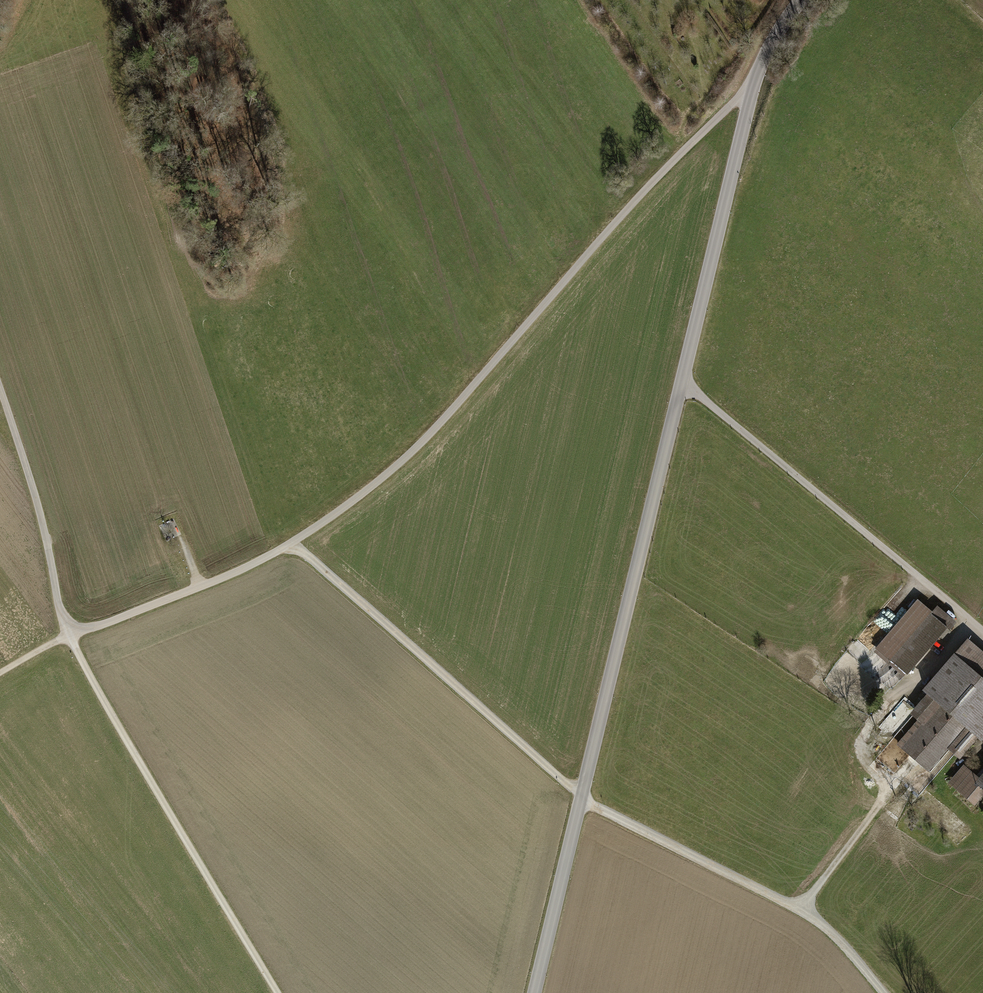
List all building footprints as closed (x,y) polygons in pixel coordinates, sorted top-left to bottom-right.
[(877,648),(906,673),(946,626),(949,629),(955,622),(937,607),(931,614),(917,601),(877,648)] [(898,745),(909,755),(921,765),(928,771),(948,748),(960,759),(978,738),(981,741),(982,739),(982,652),(968,640),(925,690),(930,694),(914,713),(921,718),(898,745)] [(949,782),(974,804),(982,794),(982,776),(980,780),(963,766),(949,782)]
